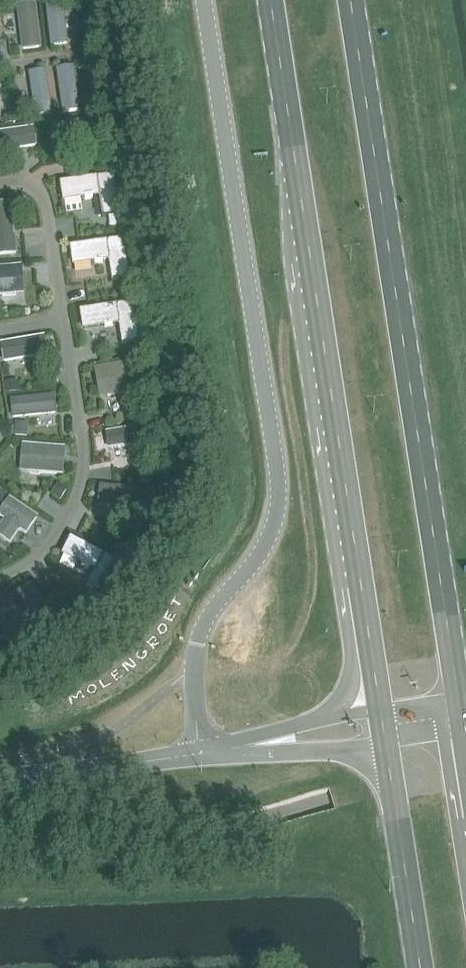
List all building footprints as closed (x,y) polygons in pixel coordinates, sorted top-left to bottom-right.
[(7,60),(47,53),(41,0),(13,0),(0,2),(0,15),(7,60)] [(47,53),(88,46),(81,0),(41,0),(47,53)] [(89,59),(50,65),(57,117),(97,112),(89,59)] [(57,117),(50,65),(9,72),(16,123),(57,117)] [(9,72),(0,73),(0,125),(13,123),(16,123),(9,72)] [(34,178),(46,186),(106,178),(97,112),(57,117),(16,123),(13,123),(20,175),(34,178)] [(20,175),(13,123),(0,125),(0,178),(20,175)] [(106,178),(46,186),(57,207),(62,252),(125,245),(106,178)] [(46,256),(41,222),(38,210),(32,201),(24,195),(11,191),(0,191),(0,262),(46,256)] [(125,245),(62,252),(70,310),(139,300),(125,245)] [(0,262),(0,321),(34,316),(41,313),(46,309),(49,304),(49,292),(46,256),(0,262)] [(139,300),(70,310),(78,367),(149,357),(139,300)] [(0,343),(0,370),(3,388),(65,382),(59,342),(56,334),(47,330),(13,337),(0,343)] [(149,357),(78,367),(85,415),(149,404),(157,403),(149,357)] [(11,440),(74,440),(65,382),(3,388),(11,440)] [(149,404),(85,415),(91,455),(91,472),(145,485),(150,446),(149,404)] [(11,440),(0,432),(0,455),(11,440)] [(60,511),(63,504),(69,492),(74,473),(76,456),(74,440),(11,440),(0,455),(0,470),(60,511)] [(1,566),(13,562),(24,555),(33,548),(44,536),(53,524),(60,511),(0,470),(0,564),(1,566)] [(79,508),(70,528),(115,563),(136,522),(145,485),(91,472),(86,490),(79,508)] [(51,552),(32,570),(65,625),(115,563),(70,528),(62,541),(51,552)]
